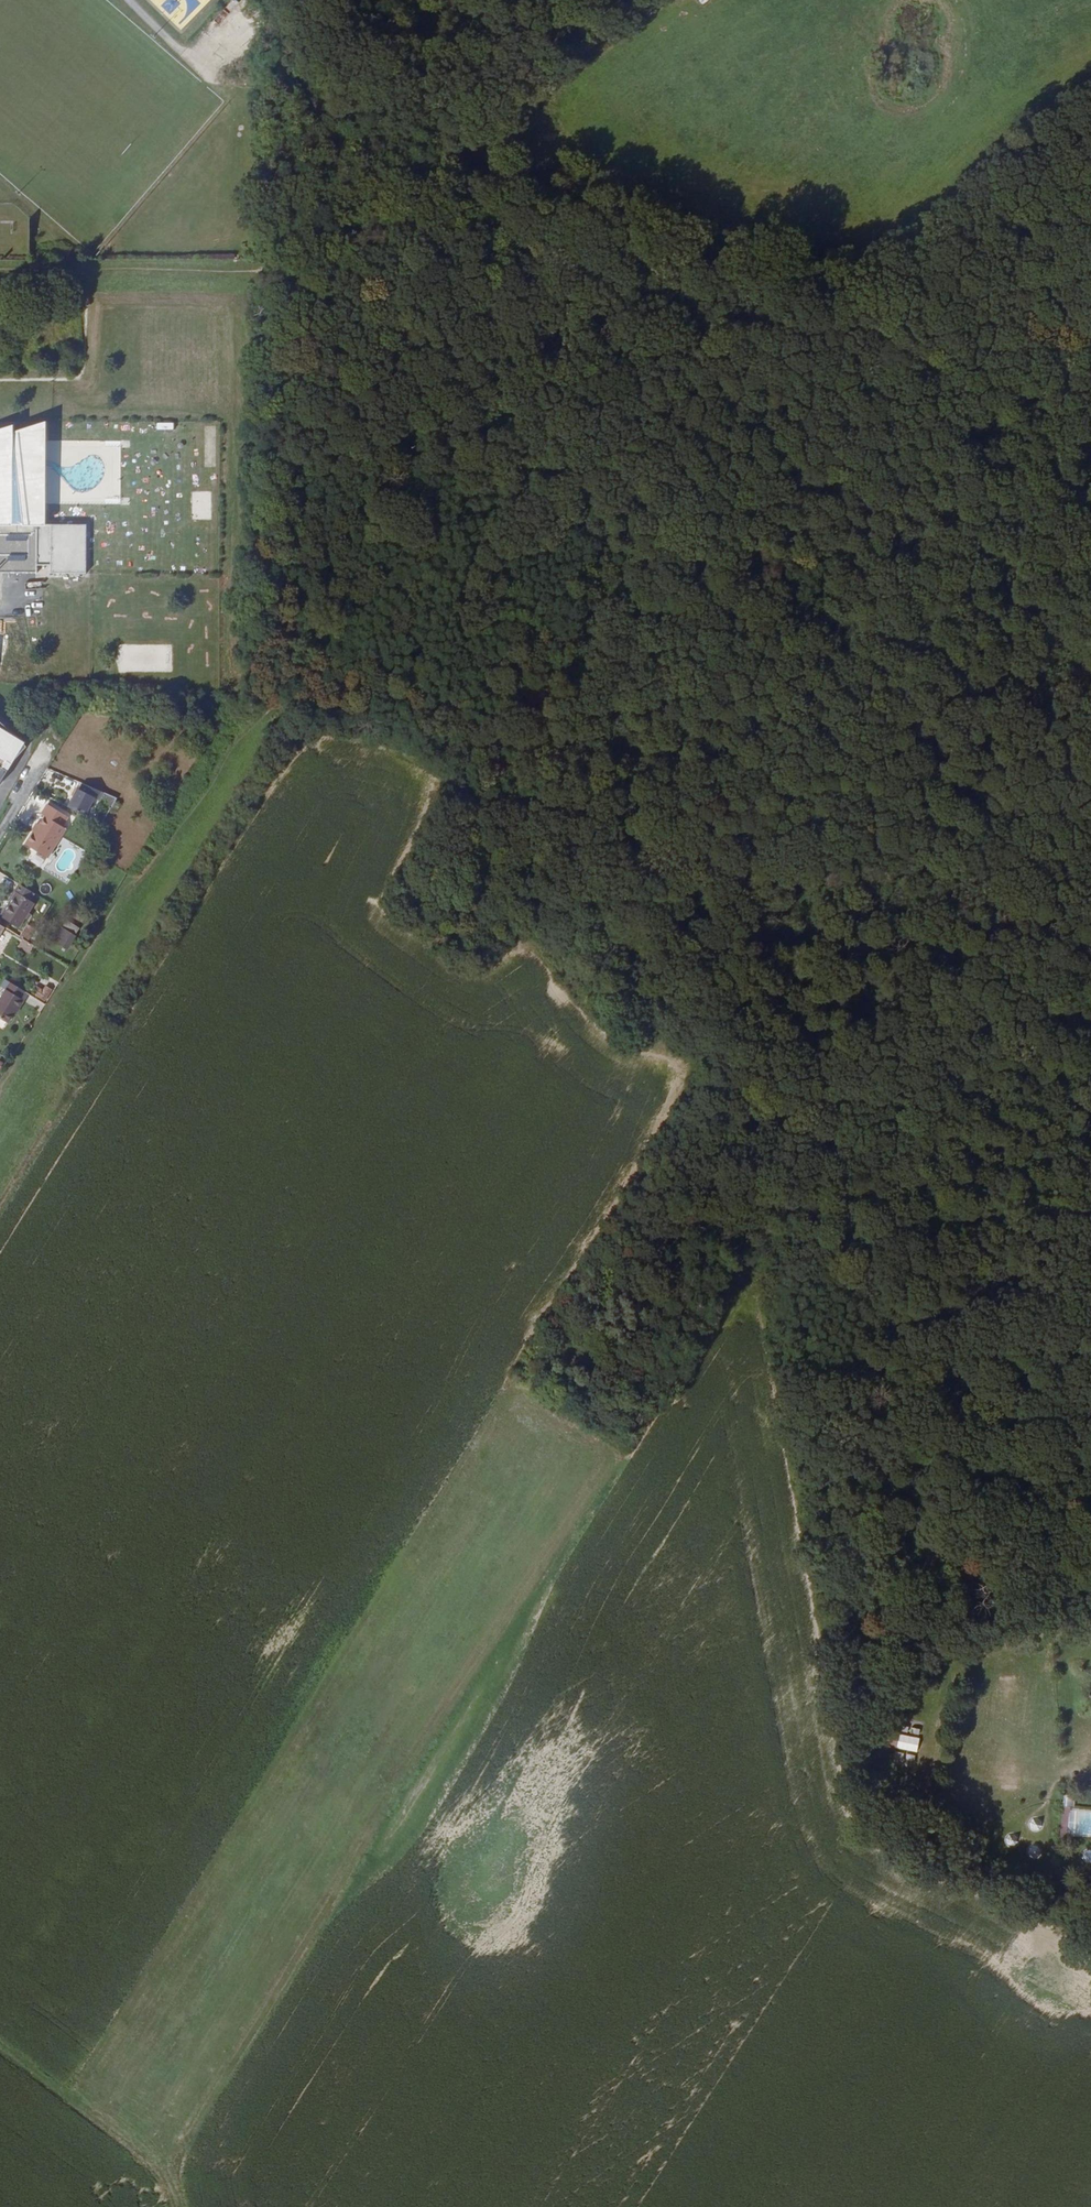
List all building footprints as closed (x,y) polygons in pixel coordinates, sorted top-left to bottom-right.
[(228,50),(243,46),(241,40),(226,44),(228,50)] [(11,203),(0,203),(0,252),(30,252),(29,219),(11,203)] [(168,434),(168,422),(158,421),(157,433),(168,434)] [(15,575),(16,568),(26,569),(26,556),(0,555),(0,574),(15,575)] [(10,765),(6,762),(9,758),(11,760),(24,746),(27,742),(25,740),(27,735),(7,722),(0,718),(0,781),(10,765)] [(99,793),(83,786),(80,792),(78,792),(69,807),(84,816),(92,800),(95,801),(99,793)] [(111,809),(116,801),(102,795),(98,803),(105,806),(111,809)] [(62,825),(68,815),(50,804),(44,814),(48,817),(42,826),(39,832),(37,831),(28,845),(51,858),(69,829),(64,826),(62,825)] [(101,824),(111,809),(105,806),(97,822),(101,824)] [(70,817),(68,815),(62,825),(64,826),(70,817)] [(30,899),(34,893),(20,885),(16,893),(17,893),(2,915),(19,926),(25,917),(29,919),(31,914),(29,912),(35,902),(30,899)] [(66,949),(83,924),(71,917),(55,942),(66,949)] [(21,937),(28,941),(36,929),(29,925),(21,937)] [(18,948),(30,953),(34,944),(21,939),(18,948)] [(10,983),(0,1000),(0,1018),(8,1023),(22,1000),(20,999),(25,992),(10,983)] [(37,1000),(42,1003),(51,990),(46,986),(43,990),(37,987),(33,993),(39,997),(37,1000)] [(902,1736),(901,1747),(917,1748),(918,1736),(902,1736)] [(914,1767),(916,1754),(894,1751),(892,1764),(914,1767)] [(890,1787),(882,1792),(889,1803),(897,1798),(890,1787)] [(1064,1805),(1074,1806),(1075,1796),(1064,1795),(1064,1805)] [(1071,1811),(1064,1811),(1062,1841),(1069,1841),(1071,1811)]
